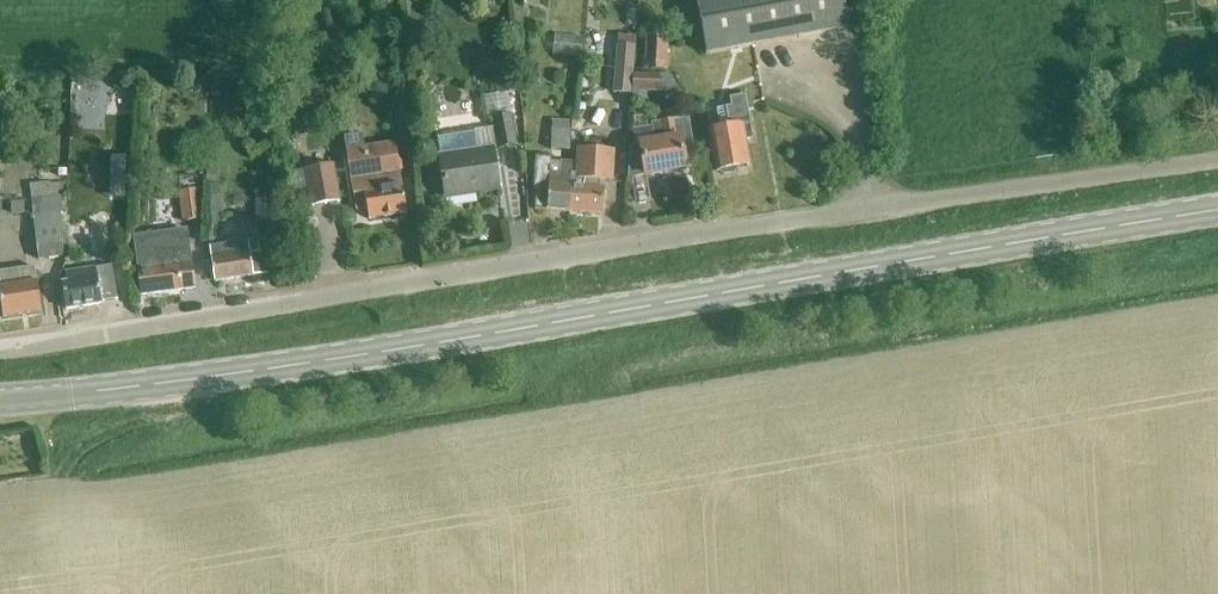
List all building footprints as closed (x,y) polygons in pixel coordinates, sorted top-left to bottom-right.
[(846,30),(840,0),(695,0),(706,56),(846,30)] [(627,12),(626,27),(635,27),(635,12),(627,12)] [(645,71),(668,71),(669,26),(646,26),(645,71)] [(553,37),(551,56),(579,58),(580,39),(553,37)] [(631,92),(632,75),(635,49),(618,47),(613,95),(630,96),(631,92)] [(658,76),(632,75),(631,92),(666,94),(658,76)] [(269,77),(257,78),(258,86),(269,86),(269,77)] [(742,142),(750,141),(742,97),(727,100),(729,108),(716,111),(720,132),(708,134),(715,173),(746,167),(742,142)] [(629,148),(626,179),(686,168),(683,156),(694,153),(687,118),(650,126),(653,143),(629,148)] [(514,147),(509,119),(495,121),(500,150),(514,147)] [(568,152),(570,123),(551,122),(549,150),(568,152)] [(500,195),(494,149),(476,152),(474,135),(438,140),(440,157),(438,157),(445,209),(476,205),(475,198),(500,195)] [(406,214),(399,175),(394,145),(346,154),(355,211),(365,210),(367,221),(406,214)] [(568,202),(567,213),(601,215),(602,189),(598,189),(598,182),(611,183),(613,152),(576,150),(574,175),(570,175),(568,202)] [(110,170),(125,170),(125,157),(110,157),(110,170)] [(568,202),(570,175),(570,165),(549,164),(549,159),(535,158),(533,190),(534,190),(533,211),(567,213),(568,202)] [(311,208),(340,204),(334,168),(305,172),(311,208)] [(31,185),(38,261),(64,258),(61,225),(57,184),(49,185),(49,183),(31,185)] [(201,220),(197,192),(178,195),(182,223),(201,220)] [(274,223),(273,197),(255,198),(255,223),(274,223)] [(12,203),(12,215),(24,216),(25,204),(12,203)] [(266,274),(262,253),(257,254),(256,245),(247,247),(246,242),(209,249),(215,283),(266,274)] [(187,247),(167,251),(132,256),(139,296),(194,287),(187,247)] [(66,309),(118,300),(112,266),(65,274),(67,284),(61,285),(66,309)] [(34,267),(0,273),(0,303),(2,318),(41,312),(34,267)]
